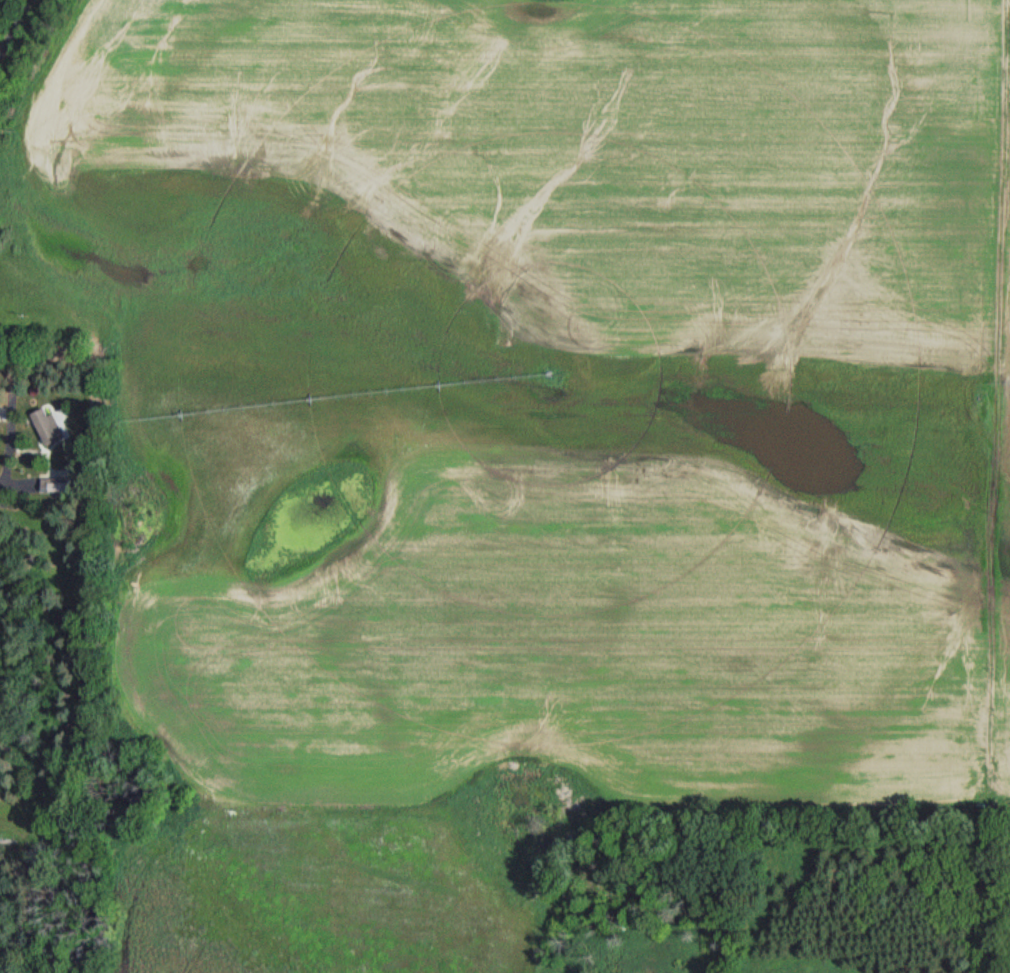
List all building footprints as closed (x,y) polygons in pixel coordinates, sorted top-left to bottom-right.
[(31,416),(41,437),(56,429),(45,408),(31,416)]
